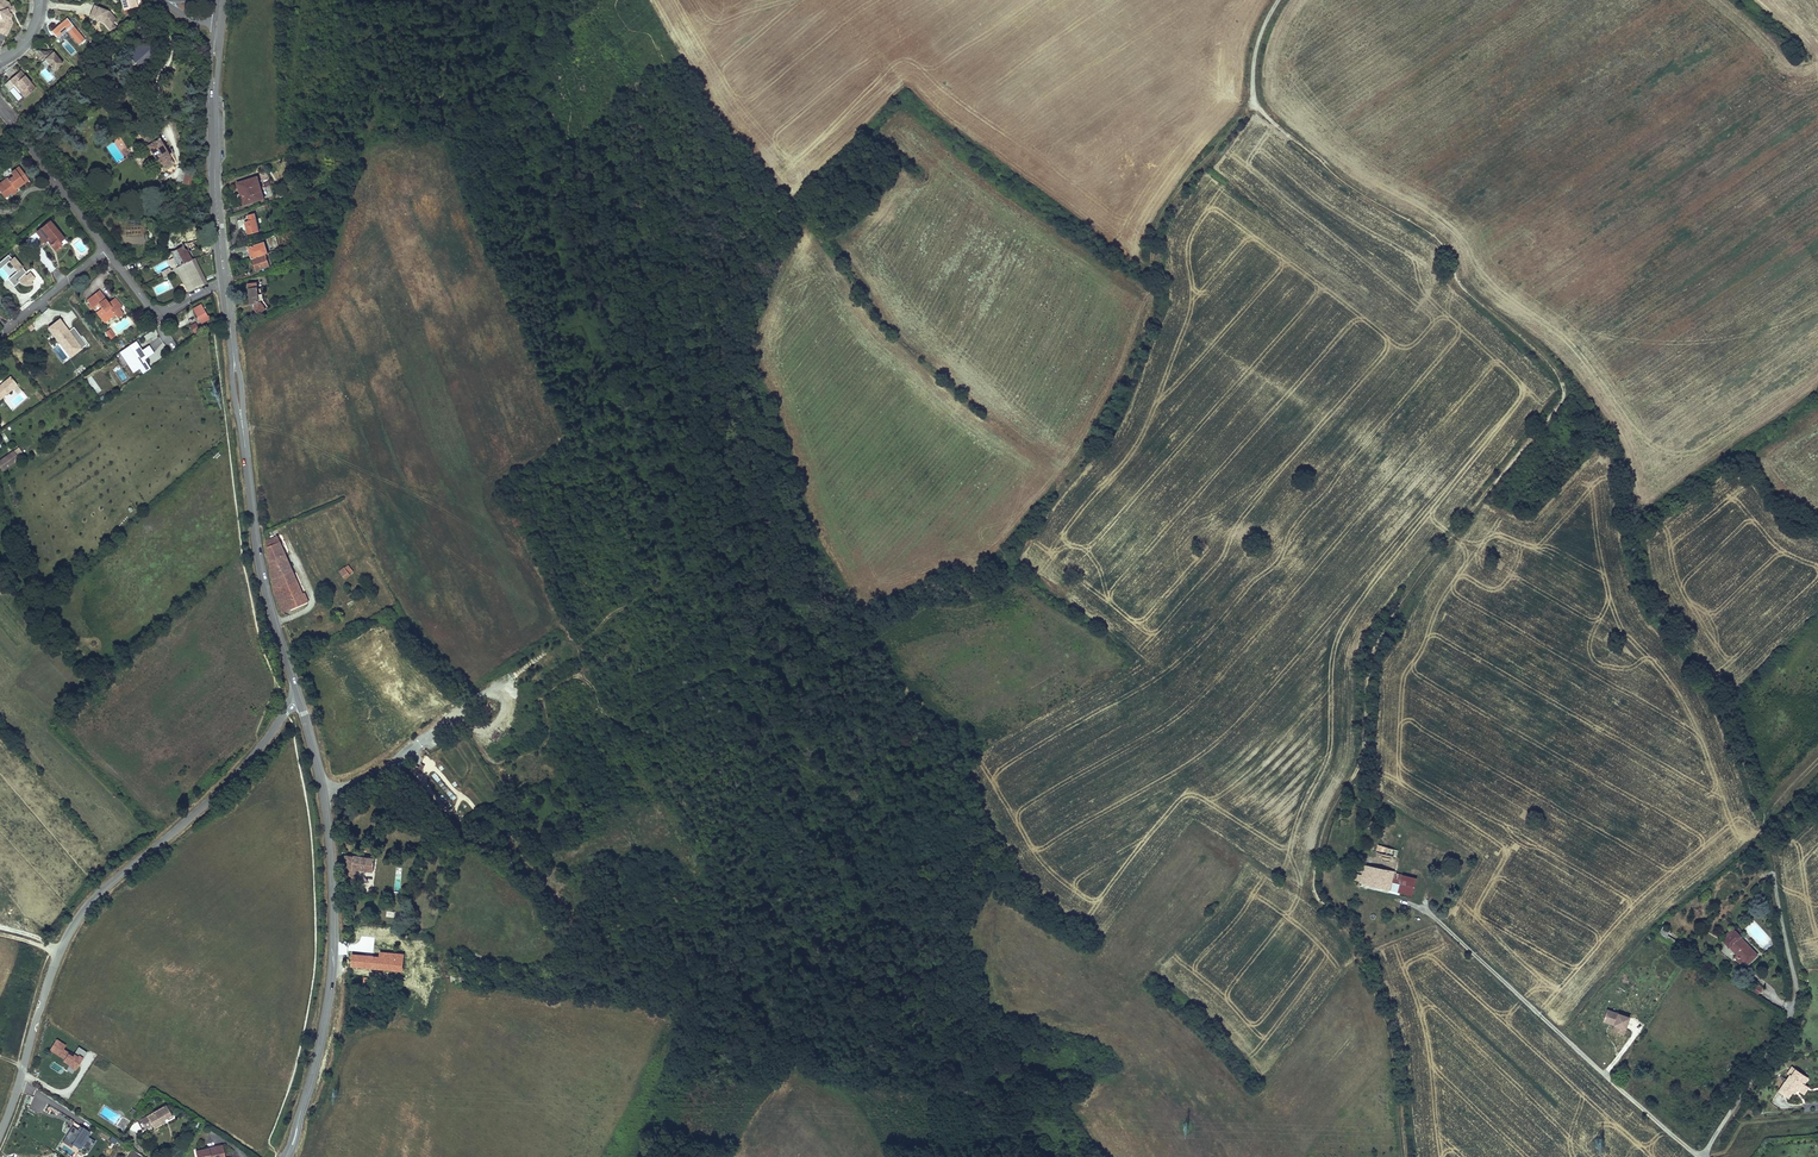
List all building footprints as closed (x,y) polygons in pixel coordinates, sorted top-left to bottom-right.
[(13,16),(14,14),(13,11),(15,11),(13,4),(11,0),(0,0),(0,8),(2,9),(5,18),(0,29),(9,34),(15,21),(13,16)] [(125,9),(138,4),(136,0),(122,0),(125,9)] [(94,4),(89,15),(98,18),(98,17),(101,18),(103,21),(107,25),(112,22),(116,18),(109,10),(94,4)] [(86,40),(68,18),(52,31),(58,37),(67,30),(79,45),(86,40)] [(47,51),(47,50),(38,50),(38,58),(44,58),(53,69),(62,62),(52,50),(50,51),(47,51)] [(148,51),(135,61),(143,71),(156,60),(148,51)] [(20,70),(11,77),(14,81),(19,82),(24,88),(22,90),(26,95),(36,86),(25,73),(24,74),(20,70)] [(19,82),(14,81),(22,90),(24,88),(19,82)] [(18,100),(22,97),(14,87),(10,89),(18,100)] [(158,137),(153,130),(143,137),(147,144),(146,145),(158,164),(159,163),(164,170),(174,163),(169,155),(170,155),(159,136),(158,137)] [(0,180),(0,191),(3,196),(11,190),(12,192),(16,189),(15,187),(13,185),(27,175),(18,163),(10,169),(13,173),(8,177),(6,175),(0,180)] [(193,185),(195,173),(185,171),(183,183),(193,185)] [(29,177),(27,175),(13,185),(15,187),(29,177)] [(265,198),(257,176),(236,183),(239,191),(241,190),(243,197),(241,197),(244,205),(265,198)] [(260,231),(255,213),(249,215),(251,222),(249,222),(245,223),(248,234),(260,231)] [(62,235),(48,218),(35,229),(44,240),(49,235),(53,241),(50,243),(55,249),(61,244),(58,240),(62,235)] [(194,230),(173,237),(178,250),(188,247),(189,251),(196,249),(195,244),(194,242),(198,240),(194,230)] [(178,250),(173,237),(168,239),(173,251),(178,250)] [(167,253),(173,251),(168,239),(163,241),(167,253)] [(264,242),(248,248),(256,270),(270,265),(269,263),(273,262),(269,252),(268,252),(264,242)] [(178,250),(173,251),(176,258),(179,267),(193,260),(189,251),(188,247),(178,250)] [(0,261),(0,273),(6,281),(9,278),(14,284),(27,273),(11,252),(0,261)] [(206,276),(198,258),(193,260),(202,278),(206,276)] [(202,278),(193,260),(179,267),(178,267),(189,292),(196,288),(193,282),(202,278)] [(178,267),(176,269),(179,274),(188,293),(189,292),(178,267)] [(29,270),(20,281),(27,287),(36,277),(29,270)] [(193,282),(196,288),(205,284),(202,278),(193,282)] [(258,299),(257,284),(248,285),(250,303),(255,312),(263,308),(258,299)] [(99,303),(106,297),(99,288),(86,299),(93,308),(99,303)] [(110,301),(106,297),(99,303),(102,307),(98,310),(105,317),(106,316),(109,320),(115,315),(118,319),(124,315),(119,309),(115,304),(119,301),(115,296),(110,301)] [(123,306),(119,301),(115,304),(119,309),(123,306)] [(207,316),(200,305),(194,310),(201,320),(207,316)] [(105,323),(109,320),(106,316),(105,317),(98,310),(96,312),(105,323)] [(81,341),(68,324),(64,328),(55,316),(44,324),(54,338),(56,337),(64,347),(67,344),(72,349),(77,345),(81,341)] [(197,322),(190,325),(194,333),(200,330),(197,322)] [(115,334),(109,327),(105,331),(111,338),(115,334)] [(72,349),(67,344),(64,347),(56,337),(54,338),(66,353),(72,349)] [(143,373),(151,368),(145,358),(154,353),(150,345),(142,349),(137,341),(120,351),(133,372),(140,368),(143,373)] [(72,372),(81,365),(77,361),(68,368),(72,372)] [(0,382),(0,397),(18,382),(11,373),(0,382)] [(86,380),(98,393),(103,389),(91,376),(86,380)] [(5,466),(18,456),(13,449),(0,458),(0,459),(5,466)] [(273,578),(287,572),(285,567),(289,565),(282,547),(267,554),(273,578)] [(346,578),(353,571),(349,566),(346,569),(344,567),(339,571),(346,578)] [(275,587),(295,579),(292,570),(287,572),(273,578),(275,587)] [(298,585),(295,579),(275,587),(275,590),(283,611),(308,601),(304,592),(300,593),(296,595),(293,587),(298,585)] [(1395,839),(1384,836),(1381,846),(1393,849),(1395,839)] [(1381,846),(1377,845),(1375,852),(1396,858),(1398,851),(1393,849),(1381,846)] [(372,878),(373,865),(344,862),(346,892),(352,892),(352,888),(354,888),(356,876),(372,878)] [(1371,866),(1364,864),(1360,882),(1367,884),(1371,866)] [(1394,873),(1394,872),(1371,866),(1367,884),(1389,890),(1394,873)] [(1416,879),(1394,873),(1389,890),(1412,896),(1416,879)] [(1670,932),(1663,927),(1660,931),(1657,929),(1655,931),(1653,930),(1652,931),(1657,935),(1683,952),(1684,952),(1687,948),(1667,936),(1670,932)] [(1739,936),(1734,931),(1732,928),(1721,939),(1723,942),(1736,954),(1733,957),(1736,960),(1739,958),(1746,965),(1757,955),(1749,946),(1747,948),(1738,938),(1739,936)] [(408,977),(411,956),(411,954),(393,952),(392,955),(375,953),(374,960),(350,957),(348,969),(408,977)] [(411,956),(408,977),(416,977),(419,957),(411,956)] [(363,983),(358,983),(356,999),(363,1000),(365,988),(362,988),(363,983)] [(1762,988),(1754,983),(1750,990),(1758,995),(1762,988)] [(1614,1023),(1618,1012),(1607,1008),(1603,1020),(1614,1023)] [(1612,1029),(1624,1033),(1630,1016),(1618,1012),(1614,1023),(1612,1029)] [(61,1054),(66,1045),(56,1039),(51,1049),(61,1054)] [(78,1047),(74,1056),(68,1053),(64,1060),(70,1063),(67,1071),(75,1075),(86,1051),(78,1047)] [(60,1056),(65,1058),(68,1051),(63,1049),(60,1056)] [(1804,1077),(1793,1070),(1790,1076),(1788,1075),(1777,1093),(1787,1099),(1791,1093),(1793,1089),(1797,1092),(1802,1085),(1799,1083),(1804,1077)] [(1808,1079),(1804,1077),(1799,1083),(1802,1085),(1797,1092),(1793,1089),(1791,1093),(1797,1096),(1799,1093),(1802,1095),(1807,1087),(1804,1085),(1808,1079)] [(173,1115),(166,1103),(140,1118),(145,1127),(153,1123),(154,1126),(164,1120),(164,1117),(162,1115),(165,1113),(166,1116),(169,1117),(173,1115)] [(136,1133),(142,1130),(138,1121),(131,1125),(136,1133)] [(95,1140),(88,1135),(91,1131),(82,1126),(82,1127),(79,1125),(77,1128),(73,1125),(62,1141),(71,1147),(73,1143),(80,1148),(81,1145),(89,1150),(95,1140)] [(1595,1139),(1595,1148),(1603,1147),(1603,1139),(1595,1139)] [(222,1143),(195,1149),(196,1156),(225,1156),(222,1143)]
